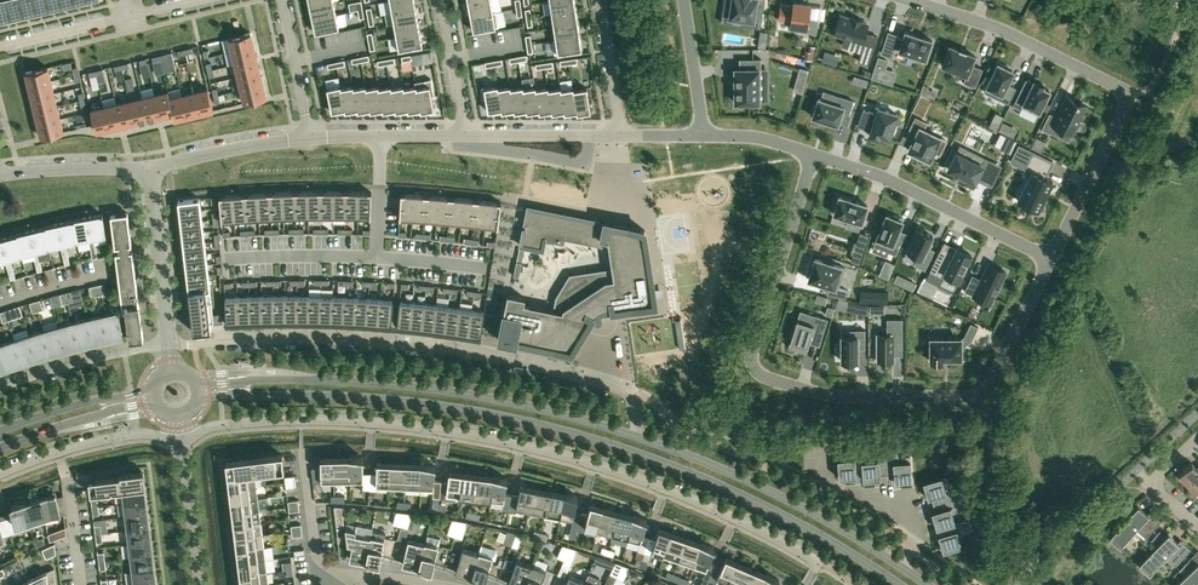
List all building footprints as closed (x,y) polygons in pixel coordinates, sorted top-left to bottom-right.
[(20,1),(25,22),(38,19),(33,0),(22,0),(20,1)] [(38,19),(51,16),(47,0),(33,0),(38,19)] [(51,16),(63,13),(60,0),(47,0),(51,16)] [(63,13),(76,10),(73,0),(60,0),(63,13)] [(76,10),(88,7),(86,0),(73,0),(76,10)] [(392,12),(416,8),(415,0),(390,0),(392,12)] [(470,16),(493,12),(491,0),(477,0),(468,2),(470,16)] [(550,1),(552,14),(576,10),(574,0),(554,0),(550,1)] [(753,19),(756,0),(724,0),(723,5),(731,6),(730,15),(753,19)] [(792,12),(791,19),(817,23),(819,10),(809,9),(811,0),(782,0),(780,10),(792,12)] [(25,22),(20,1),(8,3),(13,25),(25,22)] [(309,6),(312,19),(336,14),(333,1),(309,6)] [(341,15),(350,12),(347,2),(338,5),(341,15)] [(0,5),(0,29),(13,25),(8,3),(0,5)] [(392,12),(394,24),(418,20),(416,8),(392,12)] [(576,10),(552,14),(554,27),(578,23),(576,10)] [(470,16),(473,31),(496,27),(493,12),(470,16)] [(312,19),(315,32),(339,27),(336,14),(312,19)] [(841,15),(836,30),(846,34),(845,37),(854,40),(852,48),(861,51),(858,60),(868,64),(873,48),(864,45),(868,33),(865,32),(868,24),(861,22),(862,20),(851,17),(851,18),(841,15)] [(394,24),(396,37),(420,32),(418,20),(394,24)] [(554,27),(555,40),(580,36),(578,23),(554,27)] [(888,32),(882,53),(891,56),(894,47),(900,48),(899,50),(908,52),(907,55),(916,58),(917,55),(926,58),(932,40),(931,39),(931,40),(922,37),(922,36),(921,36),(916,34),(915,34),(906,31),(905,31),(905,32),(903,38),(898,36),(898,35),(888,32)] [(396,37),(398,49),(423,45),(420,32),(396,37)] [(254,45),(251,33),(229,38),(232,51),(254,45)] [(555,40),(557,53),(582,49),(580,36),(555,40)] [(257,58),(254,45),(232,51),(235,63),(257,58)] [(949,47),(941,66),(956,72),(955,74),(964,78),(962,84),(974,89),(981,70),(970,65),(974,57),(949,47)] [(825,50),(822,60),(832,63),(834,54),(825,50)] [(875,65),(885,68),(888,59),(878,56),(875,65)] [(739,69),(735,69),(739,103),(762,101),(758,69),(761,69),(759,57),(738,59),(739,69)] [(167,58),(160,59),(163,73),(170,71),(167,58)] [(260,71),(257,58),(235,63),(238,76),(260,71)] [(1014,70),(998,62),(985,90),(1009,101),(1016,88),(1007,83),(1014,70)] [(26,72),(29,85),(51,79),(48,67),(26,72)] [(263,84),(260,71),(238,76),(241,89),(263,84)] [(434,95),(432,84),(431,78),(415,81),(421,111),(434,109),(432,96),(434,95)] [(29,85),(32,97),(54,92),(51,79),(29,85)] [(1029,93),(1021,89),(1013,104),(1022,108),(1023,106),(1039,114),(1051,90),(1044,86),(1045,84),(1036,79),(1029,93)] [(421,111),(415,81),(414,82),(415,85),(404,87),(409,111),(420,109),(420,111),(421,111)] [(266,97),(263,84),(241,89),(244,102),(266,97)] [(923,84),(920,93),(926,95),(928,86),(923,84)] [(346,111),(341,87),(341,85),(327,87),(331,111),(344,109),(345,111),(346,111)] [(358,111),(354,87),(353,85),(341,87),(346,111),(357,109),(357,111),(358,111)] [(371,111),(366,87),(366,85),(354,87),(358,111),(369,109),(370,111),(371,111)] [(384,111),(379,87),(378,85),(366,87),(371,111),(382,109),(383,111),(384,111)] [(396,111),(391,87),(391,85),(379,87),(384,111),(395,109),(395,111),(396,111)] [(409,111),(404,87),(404,85),(391,87),(396,111),(407,109),(408,111),(409,111)] [(498,87),(498,85),(481,88),(483,99),(486,98),(488,111),(501,109),(498,87)] [(510,85),(498,87),(501,109),(501,112),(513,109),(514,109),(510,88),(511,88),(510,85)] [(523,85),(511,88),(510,88),(514,109),(513,109),(514,112),(526,110),(527,110),(523,88),(523,85)] [(535,86),(523,88),(527,110),(526,110),(526,112),(539,110),(535,88),(536,88),(535,86)] [(536,88),(535,88),(539,110),(539,113),(551,110),(552,110),(548,89),(548,86),(536,88)] [(561,87),(548,89),(552,110),(551,110),(552,113),(564,111),(561,89),(561,87)] [(573,87),(561,89),(564,111),(564,113),(576,111),(577,111),(573,89),(574,89),(573,87)] [(587,87),(574,89),(573,89),(577,111),(576,111),(577,114),(591,111),(587,87)] [(200,113),(213,109),(211,102),(208,88),(195,91),(200,113)] [(160,115),(172,112),(168,90),(155,93),(160,115)] [(187,116),(200,113),(195,91),(182,94),(187,116)] [(32,97),(35,110),(57,105),(54,92),(32,97)] [(147,118),(160,115),(155,93),(142,96),(147,118)] [(174,119),(187,116),(182,94),(169,97),(174,119)] [(813,104),(810,113),(813,114),(812,116),(837,124),(841,111),(848,113),(853,100),(839,95),(836,103),(818,97),(815,105),(813,104)] [(135,121),(147,118),(142,96),(129,99),(135,121)] [(1054,125),(1072,134),(1087,106),(1067,96),(1057,116),(1050,112),(1042,128),(1050,133),(1054,125)] [(122,124),(135,121),(129,99),(117,103),(122,124)] [(912,111),(923,116),(927,108),(916,102),(912,111)] [(109,127),(122,124),(117,103),(104,106),(109,127)] [(35,110),(38,123),(60,118),(57,105),(35,110)] [(96,131),(109,127),(104,106),(91,109),(92,117),(94,124),(96,131)] [(865,109),(859,126),(872,130),(871,135),(881,138),(882,135),(891,138),(899,114),(877,107),(875,112),(865,109)] [(38,123),(41,137),(63,131),(60,118),(38,123)] [(929,124),(918,118),(908,138),(916,142),(911,150),(918,153),(917,155),(931,162),(935,154),(940,156),(947,141),(926,131),(929,124)] [(1003,122),(999,130),(1006,133),(1011,125),(1003,122)] [(999,132),(993,145),(1010,153),(1017,140),(999,132)] [(959,149),(951,165),(975,178),(977,175),(986,179),(995,162),(986,157),(983,162),(959,149)] [(1021,188),(1006,216),(1027,226),(1042,197),(1034,193),(1042,178),(1022,167),(1013,184),(1021,188)] [(296,217),(295,191),(282,192),(284,217),(296,217)] [(308,216),(308,191),(295,191),(296,217),(308,216)] [(321,216),(320,191),(308,191),(308,216),(321,216)] [(333,216),(333,191),(320,191),(321,216),(333,216)] [(345,216),(346,191),(333,191),(333,216),(345,216)] [(358,216),(358,191),(346,191),(345,216),(358,216)] [(371,192),(358,191),(358,216),(371,217),(371,192)] [(271,218),(270,192),(257,193),(259,218),(271,218)] [(284,217),(282,192),(270,192),(271,218),(284,217)] [(259,218),(257,193),(245,194),(247,219),(259,218)] [(412,219),(414,194),(401,193),(399,218),(400,218),(412,219)] [(247,219),(245,194),(232,195),(234,220),(247,219)] [(424,219),(426,194),(414,194),(412,219),(424,219)] [(436,220),(439,195),(426,194),(424,219),(436,220)] [(234,220),(232,195),(219,196),(221,221),(234,220)] [(449,222),(451,197),(439,195),(436,220),(449,222)] [(461,223),(463,198),(451,197),(449,222),(461,223)] [(178,201),(179,212),(201,210),(200,198),(178,201)] [(473,224),(476,199),(463,198),(461,223),(473,224)] [(485,225),(488,200),(476,199),(473,224),(485,225)] [(498,227),(501,202),(488,200),(485,225),(497,227),(498,227)] [(612,309),(612,310),(656,304),(645,230),(605,221),(604,224),(599,223),(600,220),(528,206),(520,245),(543,249),(545,239),(553,241),(553,242),(564,244),(566,238),(601,245),(601,246),(609,247),(612,267),(569,274),(555,297),(553,309),(524,303),(525,297),(507,294),(498,339),(516,343),(516,340),(572,352),(592,318),(594,319),(600,315),(600,311),(612,309)] [(845,207),(842,217),(844,217),(842,224),(869,233),(875,215),(847,206),(847,208),(845,207)] [(202,220),(201,210),(179,212),(180,223),(202,220)] [(896,211),(883,238),(897,245),(895,249),(903,252),(910,237),(904,234),(913,217),(904,212),(903,215),(896,211)] [(128,212),(111,215),(123,311),(126,311),(129,340),(143,338),(128,212)] [(94,237),(106,235),(103,214),(86,217),(92,238),(94,237)] [(78,240),(89,238),(91,248),(95,247),(94,237),(92,238),(86,217),(73,219),(73,220),(72,220),(78,240)] [(72,220),(58,223),(64,244),(66,244),(77,241),(77,240),(78,240),(72,220)] [(203,231),(202,220),(180,223),(182,234),(203,231)] [(50,247),(61,245),(63,254),(68,253),(66,244),(64,244),(58,223),(44,226),(44,227),(50,247)] [(920,225),(907,251),(917,256),(915,261),(926,266),(933,251),(926,247),(934,232),(920,225)] [(44,227),(30,230),(36,251),(38,251),(49,248),(49,247),(50,247),(44,227)] [(22,255),(33,252),(35,262),(40,260),(38,251),(36,251),(30,230),(16,234),(22,255)] [(205,242),(203,231),(182,234),(183,245),(205,242)] [(859,232),(856,241),(865,244),(868,234),(859,232)] [(16,235),(2,238),(8,259),(10,259),(22,255),(16,234),(15,234),(16,235)] [(5,260),(8,270),(13,268),(10,259),(8,259),(2,238),(0,239),(0,261),(5,260)] [(206,253),(205,242),(183,245),(184,255),(206,253)] [(942,247),(931,267),(958,281),(973,252),(958,245),(954,253),(942,247)] [(207,264),(206,253),(184,255),(185,266),(207,264)] [(852,254),(850,261),(859,264),(861,256),(852,254)] [(814,255),(807,275),(828,282),(825,290),(844,294),(847,287),(837,284),(844,264),(832,260),(832,259),(822,256),(821,257),(814,255)] [(879,275),(888,278),(894,264),(885,260),(879,275)] [(981,272),(973,288),(981,293),(985,286),(1002,295),(1015,269),(998,260),(990,276),(981,272)] [(208,274),(207,264),(185,266),(187,277),(208,274)] [(527,266),(525,276),(535,278),(537,268),(527,266)] [(210,290),(208,274),(187,277),(193,331),(210,329),(209,315),(206,316),(205,302),(207,302),(206,290),(210,290)] [(904,286),(913,290),(916,282),(907,279),(904,286)] [(876,288),(877,303),(888,303),(888,292),(883,289),(876,288)] [(65,292),(60,294),(63,304),(68,302),(65,292)] [(274,321),(273,295),(261,296),(262,321),(274,321)] [(285,321),(285,295),(273,295),(274,321),(285,321)] [(297,321),(297,295),(285,295),(285,321),(297,321)] [(309,321),(309,295),(297,295),(297,321),(309,321)] [(320,321),(321,296),(309,295),(309,321),(320,321)] [(239,322),(238,296),(225,297),(226,322),(239,322)] [(251,321),(250,296),(238,296),(239,322),(251,321)] [(262,321),(261,296),(250,296),(251,321),(262,321)] [(332,321),(333,296),(321,296),(320,321),(332,321)] [(343,322),(345,296),(333,296),(332,321),(343,322)] [(355,322),(357,297),(345,296),(343,322),(355,322)] [(367,323),(368,298),(357,297),(355,322),(367,323)] [(378,324),(380,299),(368,298),(367,323),(378,324)] [(40,299),(35,301),(38,311),(43,309),(40,299)] [(393,300),(380,299),(378,324),(391,325),(393,300)] [(410,327),(413,302),(399,300),(397,326),(410,327)] [(35,301),(29,302),(32,312),(38,311),(35,301)] [(421,328),(424,303),(413,302),(410,327),(421,328)] [(854,302),(852,311),(868,315),(868,304),(854,302)] [(433,329),(436,304),(424,303),(421,328),(433,329)] [(444,331),(448,306),(436,304),(433,329),(444,331)] [(827,305),(824,314),(832,316),(834,308),(827,305)] [(456,333),(460,308),(448,306),(444,331),(456,333)] [(467,334),(471,309),(460,308),(456,333),(467,334)] [(10,309),(5,310),(8,320),(13,318),(10,309)] [(484,311),(471,309),(467,334),(480,336),(484,311)] [(118,312),(103,315),(108,336),(109,337),(118,335),(118,334),(122,333),(122,334),(123,334),(118,312)] [(222,323),(222,314),(213,315),(214,324),(222,323)] [(99,316),(88,319),(93,340),(104,338),(103,337),(107,336),(108,336),(103,315),(99,316)] [(798,324),(791,352),(809,357),(813,342),(823,344),(828,322),(814,318),(811,327),(798,324)] [(88,319),(73,322),(79,344),(89,342),(89,340),(93,339),(93,340),(88,319)] [(73,322),(58,326),(65,347),(75,345),(74,344),(78,343),(78,344),(79,344),(73,322)] [(58,326),(44,331),(50,352),(60,349),(60,348),(64,347),(64,348),(65,347),(58,326)] [(44,331),(29,335),(36,356),(46,353),(46,352),(49,351),(50,352),(44,331)] [(869,348),(869,374),(886,374),(886,357),(894,357),(894,332),(878,332),(878,348),(869,348)] [(978,333),(969,345),(976,350),(985,338),(978,333)] [(29,335),(15,340),(22,361),(32,358),(31,357),(35,355),(35,356),(36,356),(29,335)] [(1,359),(1,360),(2,359),(1,359),(4,358),(7,366),(18,363),(17,361),(21,360),(21,361),(22,361),(15,340),(0,345),(0,357),(1,359)] [(836,342),(836,374),(852,374),(852,356),(860,356),(860,342),(836,342)] [(933,352),(933,375),(945,375),(945,373),(964,373),(964,352),(933,352)] [(862,461),(861,442),(850,442),(848,455),(837,456),(839,478),(856,476),(856,473),(862,472),(863,472),(862,461)] [(885,447),(885,443),(874,444),(872,460),(862,461),(863,472),(862,472),(863,480),(880,479),(880,475),(887,474),(885,447)] [(912,479),(910,455),(898,456),(895,446),(893,446),(889,447),(885,447),(887,474),(887,478),(894,477),(895,481),(912,479)] [(283,456),(283,454),(254,458),(256,472),(284,469),(282,456),(283,456)] [(321,481),(334,481),(334,457),(321,458),(321,481)] [(350,457),(335,457),(334,457),(334,481),(350,480),(350,457)] [(363,458),(363,457),(350,457),(350,480),(363,480),(363,489),(369,489),(370,473),(363,473),(363,458)] [(255,472),(256,472),(254,458),(226,461),(227,476),(255,473),(255,472)] [(377,462),(377,473),(370,473),(369,489),(376,490),(376,485),(389,486),(390,462),(377,462)] [(406,463),(401,463),(390,462),(389,486),(405,487),(406,463)] [(1197,488),(1197,469),(1192,462),(1179,474),(1195,491),(1197,488)] [(422,464),(407,463),(406,463),(405,487),(421,487),(422,464)] [(435,466),(436,465),(422,464),(421,487),(433,488),(433,497),(440,498),(441,481),(434,481),(435,466)] [(89,479),(91,493),(97,492),(97,493),(121,489),(122,489),(145,486),(144,470),(120,473),(120,475),(103,477),(89,479)] [(459,496),(462,474),(449,472),(448,482),(441,481),(440,498),(446,499),(459,500),(459,496)] [(476,474),(473,474),(462,472),(462,474),(459,496),(475,498),(478,474),(476,474)] [(227,476),(229,489),(256,485),(255,473),(227,476)] [(494,476),(479,474),(478,474),(475,498),(491,499),(494,476)] [(963,495),(960,485),(949,486),(946,475),(923,481),(928,498),(931,497),(933,504),(963,495)] [(507,479),(507,478),(494,476),(491,499),(503,501),(502,510),(509,511),(512,494),(505,494),(507,479)] [(229,489),(230,501),(258,498),(256,485),(229,489)] [(520,485),(520,486),(518,495),(512,494),(509,511),(516,512),(516,508),(529,510),(533,487),(520,485)] [(121,489),(123,502),(147,499),(145,486),(122,489),(121,489)] [(549,490),(544,489),(533,487),(529,510),(544,513),(549,490)] [(565,493),(550,490),(549,490),(544,513),(560,516),(565,493)] [(578,497),(578,496),(565,493),(560,516),(572,519),(571,527),(577,529),(581,513),(574,511),(577,497),(578,497)] [(60,515),(55,494),(40,498),(45,519),(60,515)] [(955,522),(952,513),(966,505),(963,495),(933,504),(935,510),(932,511),(936,528),(940,527),(955,522)] [(40,498),(25,501),(30,522),(45,519),(40,498)] [(230,501),(232,513),(259,510),(258,498),(230,501)] [(123,502),(125,516),(149,513),(147,499),(123,502)] [(30,522),(25,501),(11,504),(14,515),(6,518),(11,535),(18,532),(31,529),(30,522)] [(590,504),(588,514),(581,513),(577,529),(584,531),(585,527),(597,530),(603,507),(590,504)] [(1150,510),(1147,513),(1138,505),(1113,533),(1124,543),(1136,529),(1146,537),(1161,520),(1150,510)] [(342,506),(334,506),(336,525),(344,524),(342,506)] [(618,511),(613,510),(603,507),(597,530),(612,534),(618,511)] [(232,513),(234,525),(261,522),(259,510),(232,513)] [(401,525),(404,512),(396,511),(396,512),(393,524),(400,526),(401,525)] [(634,515),(620,512),(618,511),(612,534),(628,538),(634,515)] [(409,526),(412,514),(412,513),(404,512),(401,525),(400,526),(408,528),(409,526)] [(125,516),(126,530),(151,527),(149,513),(125,516)] [(647,520),(647,519),(634,515),(628,538),(640,541),(635,558),(637,559),(635,565),(640,567),(644,552),(649,536),(642,534),(646,520),(647,520)] [(3,537),(11,535),(6,518),(0,519),(0,542),(4,540),(3,537)] [(959,536),(972,528),(969,518),(955,522),(940,527),(942,533),(938,534),(943,551),(962,546),(959,536)] [(455,536),(460,520),(452,519),(452,520),(447,534),(455,536)] [(462,538),(467,522),(460,520),(455,536),(462,538)] [(234,525),(235,538),(262,534),(261,522),(234,525)] [(366,563),(371,536),(373,528),(356,525),(355,530),(345,528),(347,544),(352,545),(354,546),(351,560),(366,563)] [(67,535),(66,527),(48,533),(50,541),(66,535),(67,535)] [(126,530),(128,543),(152,540),(151,527),(126,530)] [(659,528),(655,538),(649,536),(644,552),(650,554),(652,550),(664,554),(671,532),(659,528)] [(510,545),(515,533),(515,532),(508,530),(508,531),(503,543),(510,545)] [(541,532),(534,530),(533,536),(540,538),(541,532)] [(1149,541),(1155,546),(1165,535),(1159,530),(1149,541)] [(518,548),(522,536),(523,534),(515,532),(515,533),(510,545),(518,548)] [(548,534),(541,532),(540,538),(546,540),(548,534)] [(686,537),(681,536),(671,532),(664,554),(679,560),(686,537)] [(1168,533),(1165,537),(1143,560),(1153,570),(1166,556),(1175,565),(1191,549),(1180,538),(1177,542),(1168,533)] [(235,538),(237,550),(264,547),(262,534),(235,538)] [(427,535),(425,542),(418,569),(432,572),(440,539),(427,535)] [(379,565),(380,561),(385,538),(371,536),(366,563),(379,565)] [(43,537),(34,541),(37,547),(46,543),(43,537)] [(701,542),(688,538),(686,537),(679,560),(694,565),(701,542)] [(408,539),(405,551),(402,565),(418,569),(425,542),(424,543),(408,539)] [(128,543),(130,557),(154,554),(152,540),(128,543)] [(714,548),(714,547),(701,542),(694,565),(705,569),(702,577),(709,580),(715,564),(708,562),(713,548),(714,548)] [(56,554),(56,550),(55,550),(55,543),(45,547),(42,549),(46,558),(56,554)] [(455,573),(471,578),(482,545),(481,545),(479,553),(463,548),(455,573)] [(484,582),(492,559),(495,560),(497,552),(496,549),(482,545),(471,578),(484,582)] [(564,560),(570,547),(562,545),(557,557),(564,560)] [(609,548),(602,546),(600,552),(607,554),(609,548)] [(237,550),(238,562),(265,559),(264,547),(237,550)] [(569,568),(577,550),(577,549),(574,548),(570,547),(564,560),(562,564),(569,568)] [(615,550),(609,548),(607,554),(613,557),(615,550)] [(130,557),(132,571),(156,568),(154,554),(130,557)] [(725,557),(721,567),(715,564),(709,580),(715,583),(717,579),(728,583),(737,562),(725,557)] [(238,562),(240,575),(267,571),(265,559),(238,562)] [(506,559),(502,567),(509,569),(513,561),(506,559)] [(509,584),(525,584),(533,565),(533,564),(532,566),(517,560),(507,584),(509,584)] [(1188,560),(1179,569),(1185,575),(1194,566),(1188,560)] [(616,577),(623,564),(615,562),(615,563),(609,573),(616,577)] [(747,566),(737,562),(728,583),(732,584),(745,584),(752,568),(747,566)] [(1197,562),(1194,566),(1185,575),(1175,584),(1197,584),(1197,562)] [(623,581),(630,568),(630,567),(623,564),(616,577),(623,581)] [(546,569),(533,565),(525,584),(540,584),(546,569)] [(31,579),(34,584),(56,584),(54,568),(31,579)] [(132,571),(133,584),(157,582),(156,568),(132,571)] [(754,569),(752,568),(745,584),(762,584),(767,574),(754,569)] [(241,584),(255,584),(268,583),(267,571),(240,575),(241,584)] [(674,573),(668,571),(665,577),(671,579),(674,573)] [(680,576),(674,573),(671,579),(678,582),(680,576)] [(586,580),(585,580),(585,581),(569,574),(565,584),(583,584),(586,580)] [(762,584),(777,584),(778,581),(779,581),(779,580),(767,574),(762,584)]
